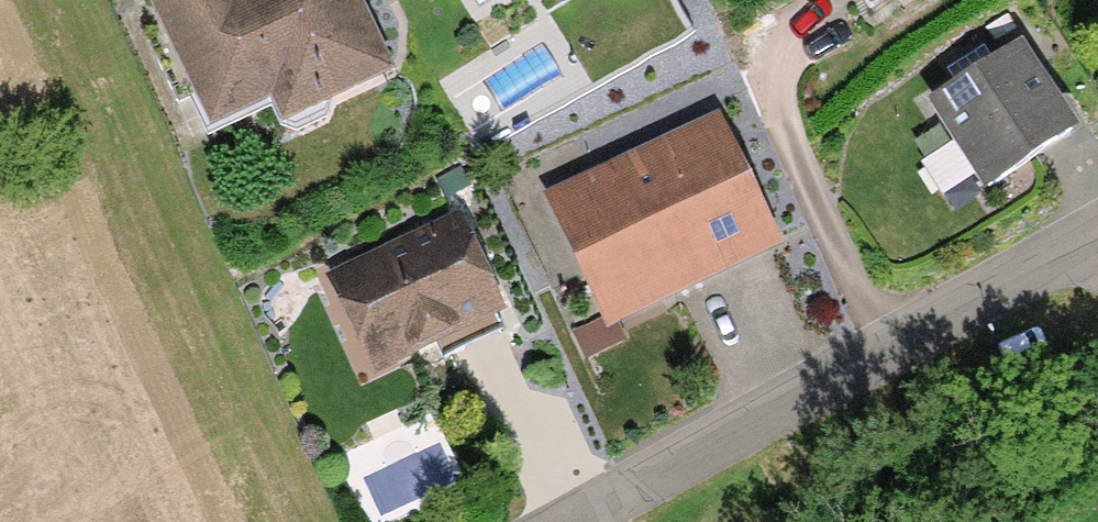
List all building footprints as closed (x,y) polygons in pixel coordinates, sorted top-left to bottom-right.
[(205,126),(266,99),(274,118),(378,71),(346,0),(148,0),(205,126)] [(1019,55),(934,109),(961,151),(976,174),(983,186),(1068,132),(1019,55)] [(559,193),(543,201),(601,317),(603,323),(767,242),(707,121),(559,193)] [(936,188),(976,174),(961,151),(922,165),(936,188)] [(543,201),(559,193),(543,161),(518,174),(534,206),(543,201)] [(445,223),(325,281),(369,370),(488,311),(445,223)] [(603,323),(601,317),(570,332),(582,356),(613,342),(603,323)] [(377,512),(467,491),(458,451),(367,472),(377,512)]
